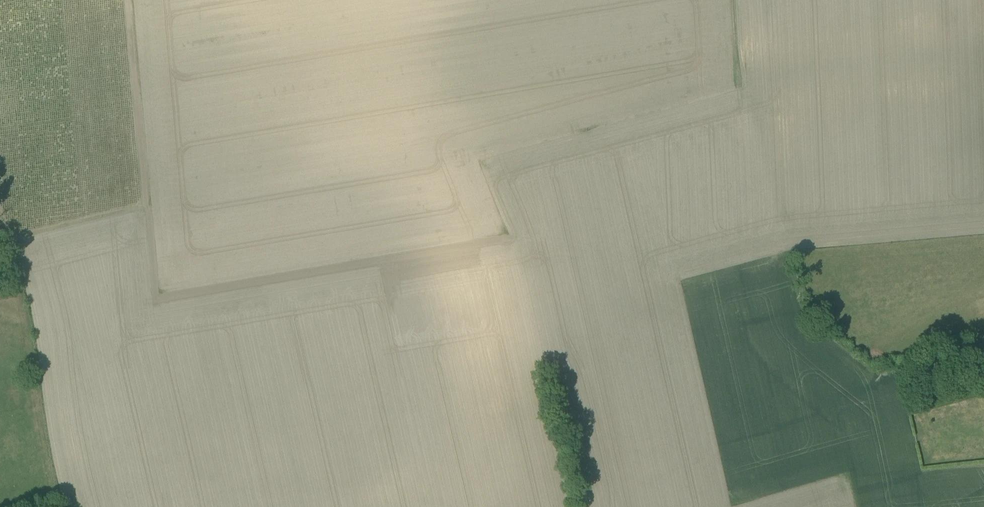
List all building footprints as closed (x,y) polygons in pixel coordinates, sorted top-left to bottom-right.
[(966,350),(951,353),(953,363),(968,360),(966,350)] [(977,357),(974,358),(976,370),(979,369),(979,370),(983,369),(981,356),(977,357)]
